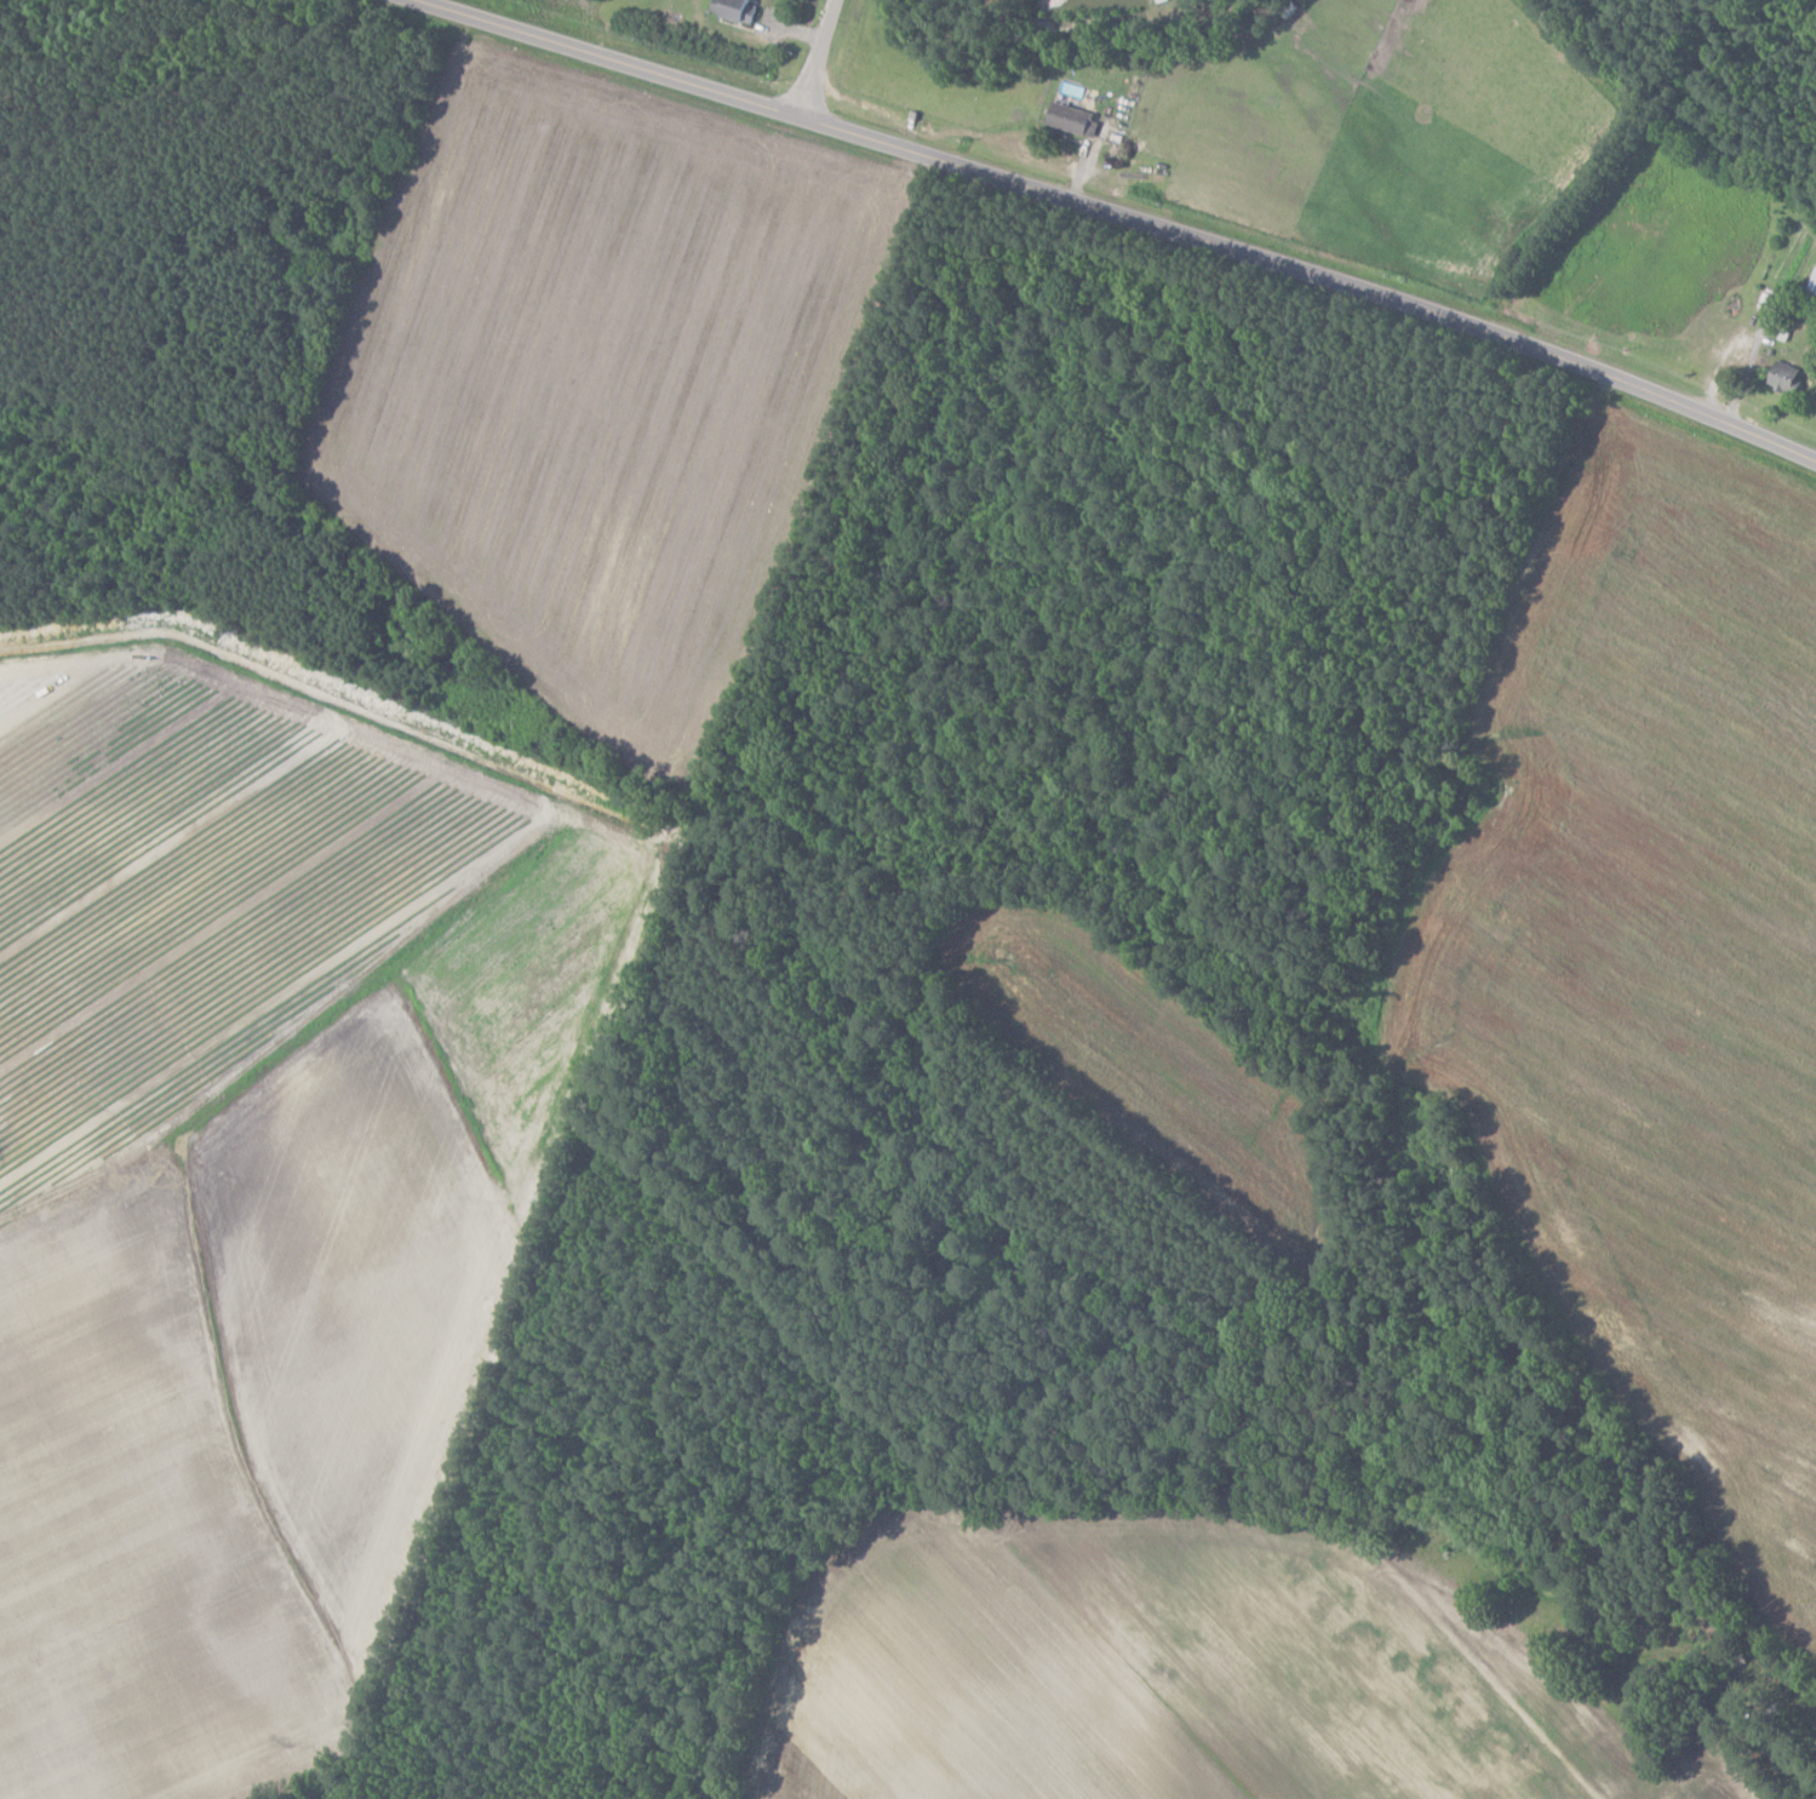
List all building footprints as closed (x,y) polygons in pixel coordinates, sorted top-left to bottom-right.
[(762,4),(750,0),(717,0),(713,13),(754,27),(762,4)] [(1054,103),(1049,126),(1098,137),(1103,114),(1054,103)]
